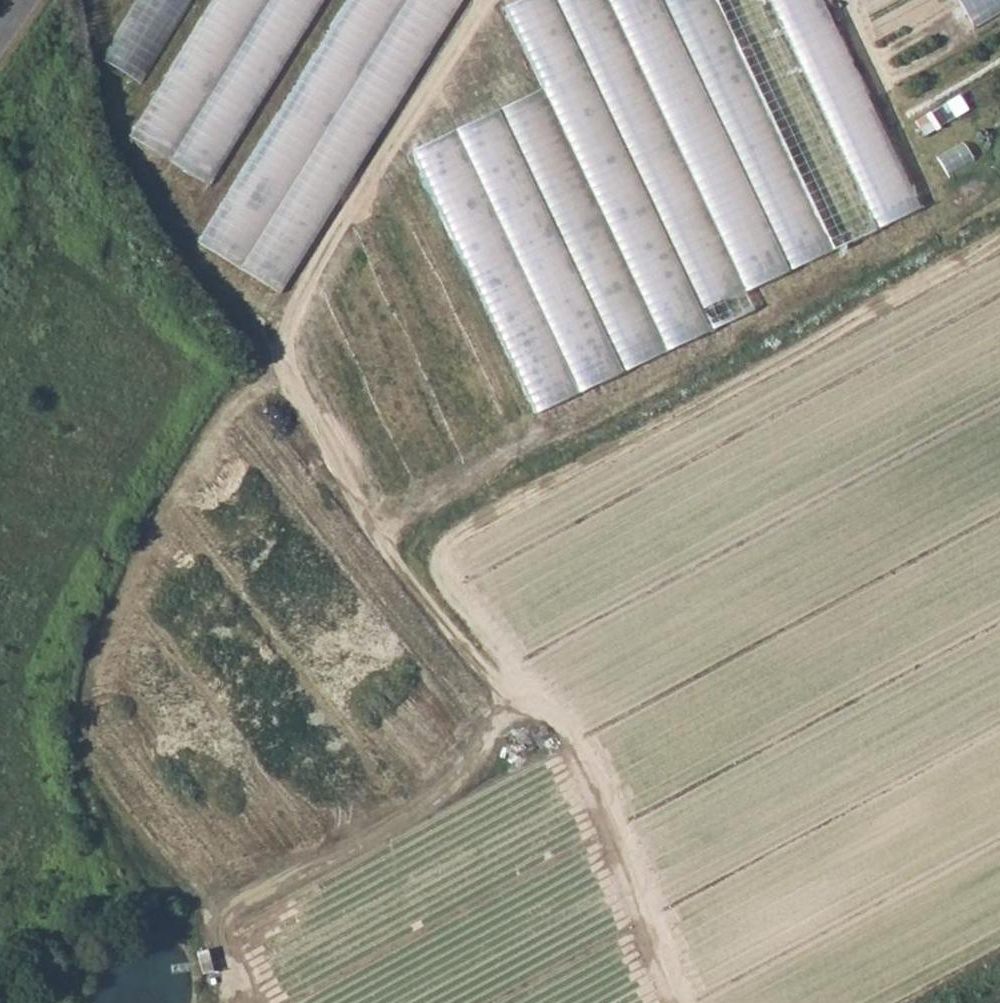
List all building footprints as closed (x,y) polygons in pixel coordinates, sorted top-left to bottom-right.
[(971,18),(999,7),(999,0),(964,0),(971,18)] [(109,60),(142,77),(160,43),(127,25),(109,60)] [(172,59),(132,139),(215,180),(250,112),(234,104),(224,126),(178,103),(194,70),(172,59)]
